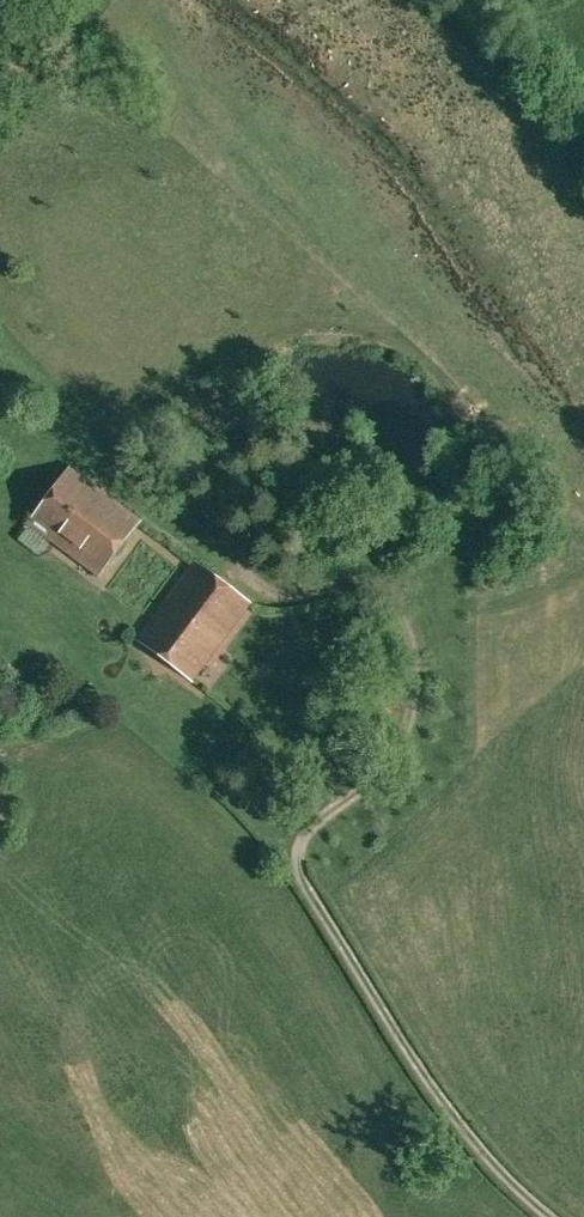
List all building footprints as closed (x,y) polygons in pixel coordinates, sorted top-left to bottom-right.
[(71,469),(31,522),(99,574),(139,521),(71,469)] [(196,564),(140,640),(193,679),(249,603),(196,564)]
